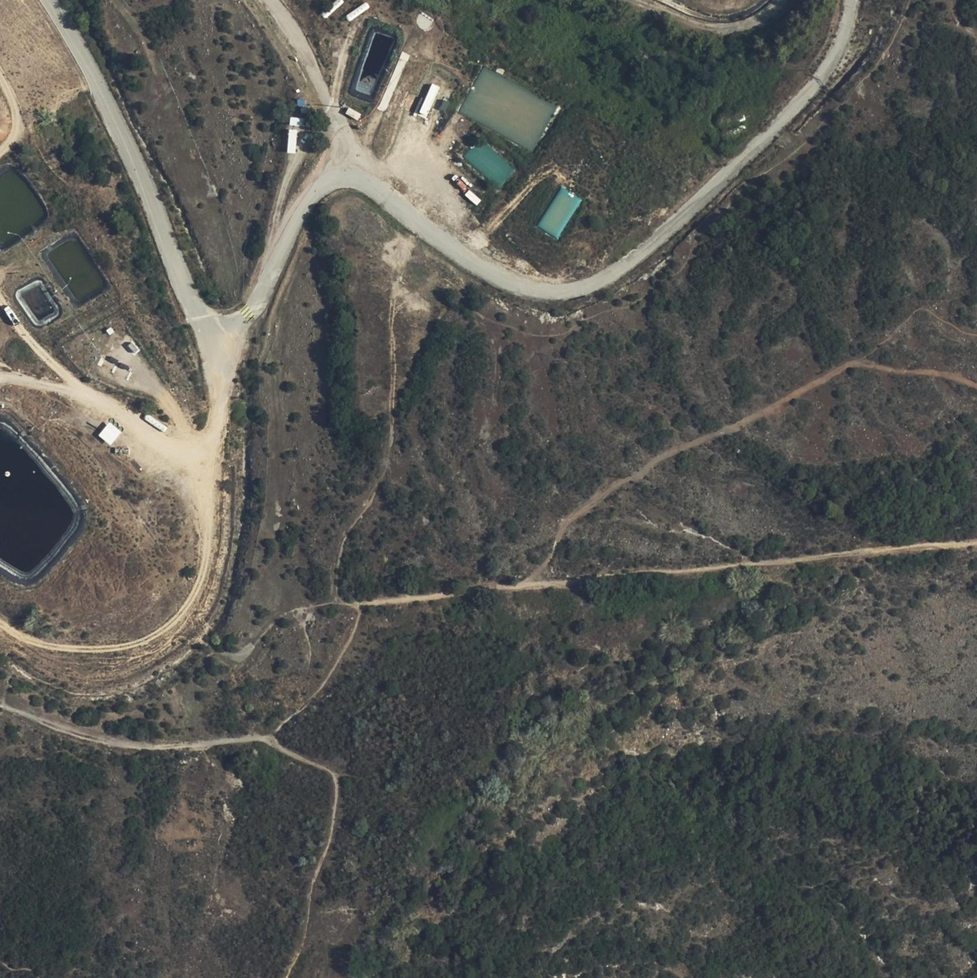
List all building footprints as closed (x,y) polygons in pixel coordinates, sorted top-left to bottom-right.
[(344,5),(342,0),(337,0),(320,9),(324,16),(344,5)] [(460,114),(522,141),(526,133),(540,139),(557,102),(480,68),(460,114)] [(429,118),(438,85),(430,83),(428,93),(421,91),(415,114),(429,118)] [(290,117),(290,125),(304,126),(305,119),(290,117)] [(287,152),(295,153),(298,129),(290,128),(287,152)] [(278,131),(278,151),(287,151),(287,131),(278,131)] [(464,158),(500,187),(515,168),(485,144),(480,150),(474,145),(464,158)] [(558,186),(537,228),(559,239),(580,197),(558,186)] [(8,306),(3,309),(14,325),(19,321),(8,306)] [(147,413),(143,419),(163,432),(167,426),(147,413)] [(109,421),(98,435),(110,445),(121,432),(109,421)]
